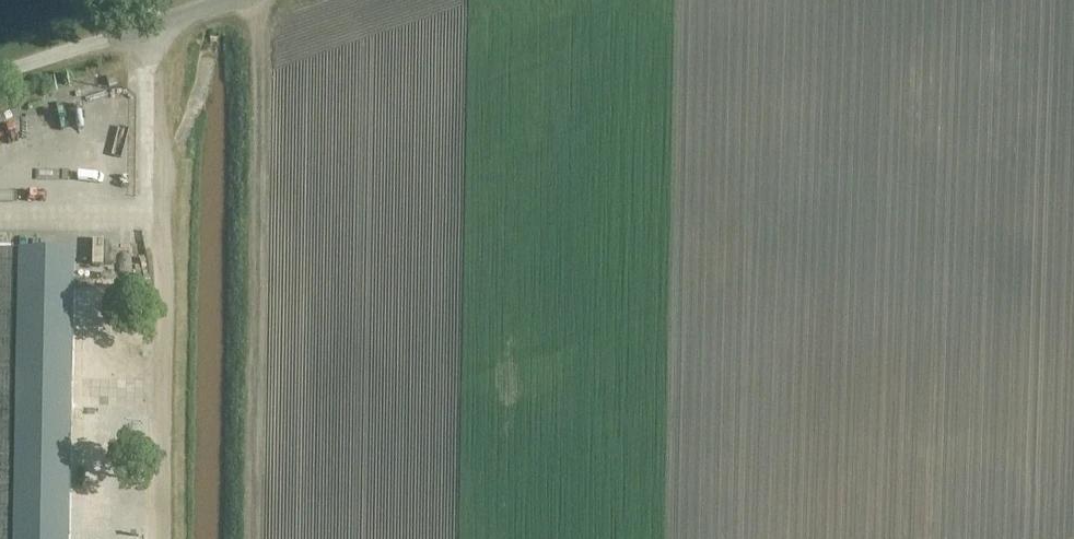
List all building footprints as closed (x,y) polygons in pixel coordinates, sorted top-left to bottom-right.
[(0,258),(0,538),(69,538),(74,259),(0,258)]
